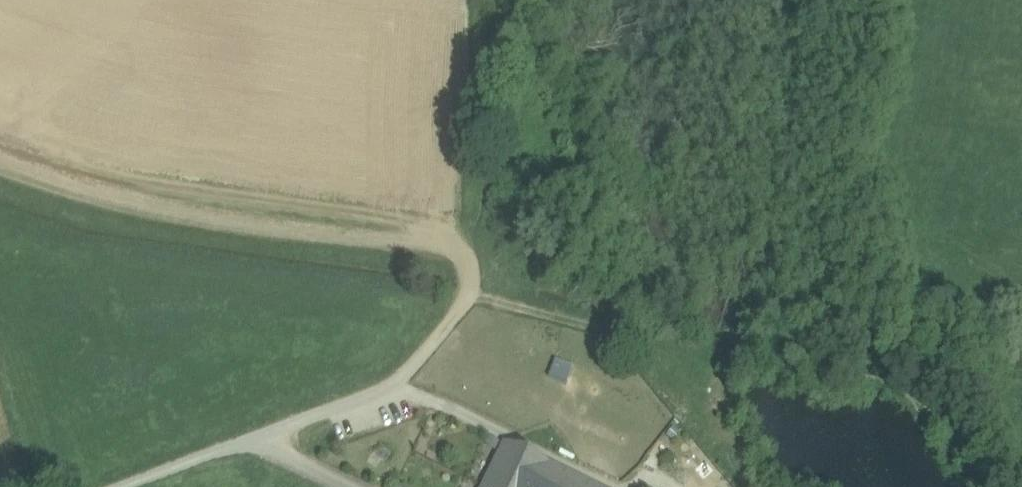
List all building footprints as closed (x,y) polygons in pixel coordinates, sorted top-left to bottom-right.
[(548,468),(505,449),(487,486),(539,486),(548,468)] [(548,468),(539,486),(587,486),(548,468)]
